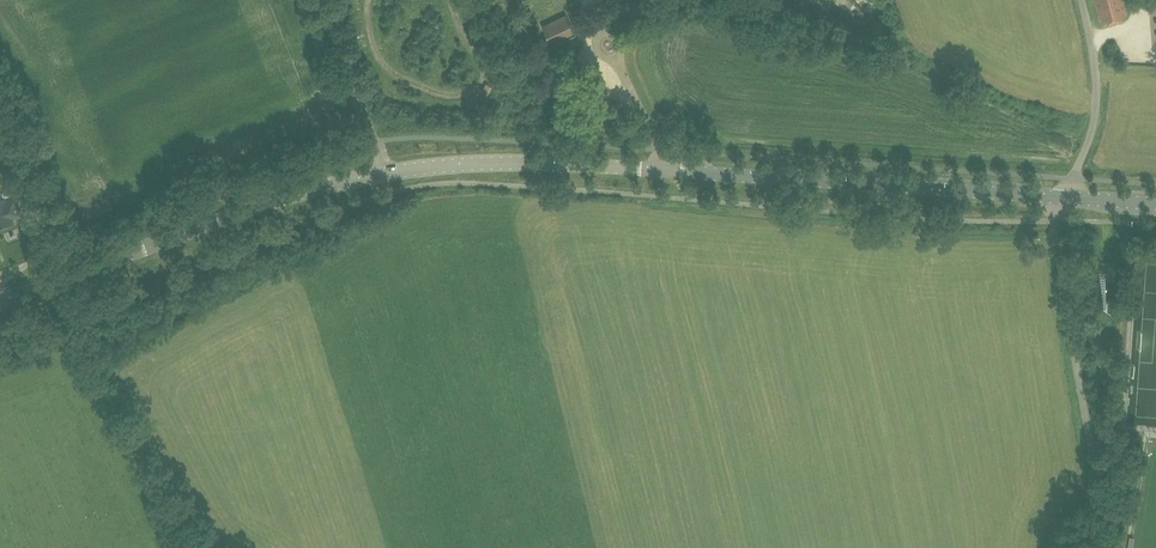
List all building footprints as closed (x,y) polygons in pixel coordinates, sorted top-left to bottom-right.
[(1104,20),(1126,14),(1122,0),(1099,0),(1104,20)] [(574,32),(566,15),(544,25),(551,42),(574,32)] [(1147,61),(1155,61),(1155,52),(1147,52),(1147,61)] [(13,217),(22,214),(14,194),(11,195),(10,192),(7,190),(0,192),(0,226),(2,226),(6,225),(8,222),(14,220),(13,217)]
